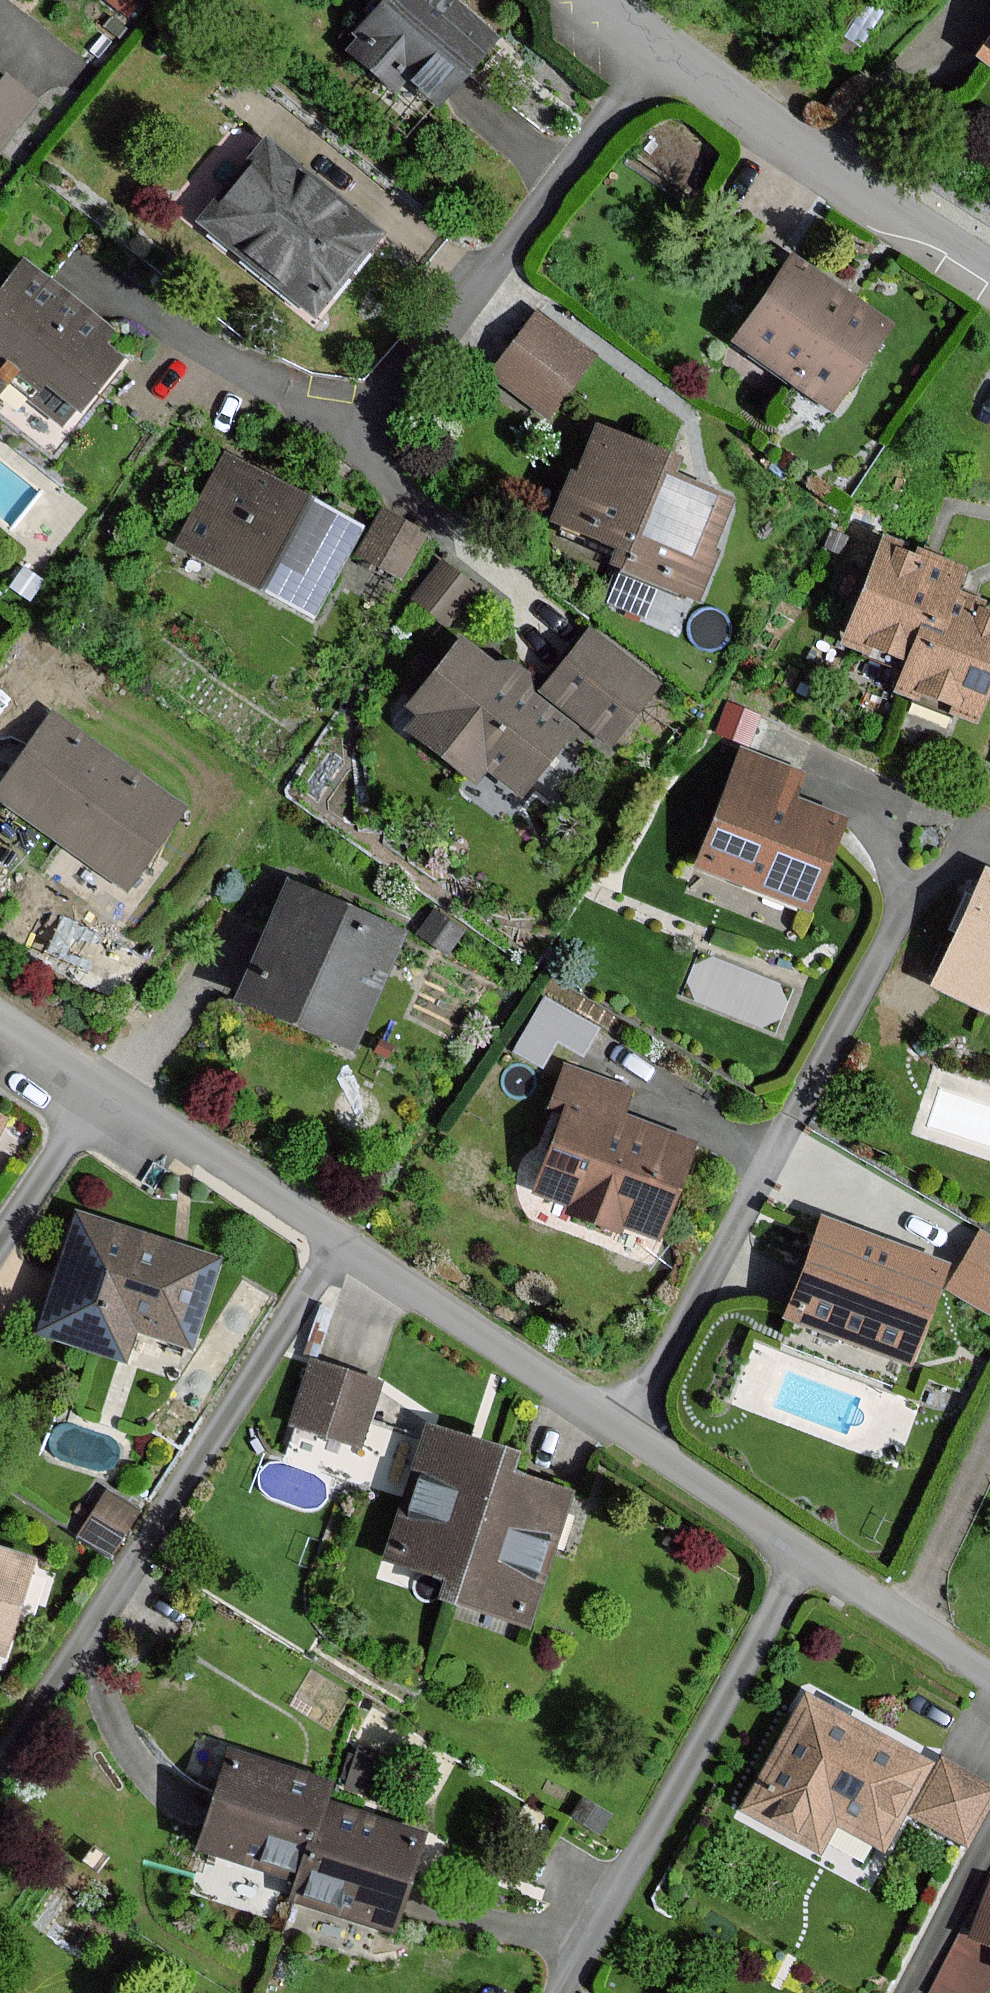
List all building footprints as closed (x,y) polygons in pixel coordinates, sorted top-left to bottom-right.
[(346,40),(351,45),(345,51),(390,93),(401,81),(434,111),(497,43),(451,0),(383,0),(346,40)] [(32,103),(3,78),(0,82),(0,142),(32,103)] [(263,144),(197,225),(311,317),(377,236),(263,144)] [(787,263),(734,342),(831,406),(883,327),(787,263)] [(0,289),(0,387),(3,383),(60,428),(114,360),(98,347),(109,334),(20,264),(0,289)] [(533,317),(491,373),(546,414),(588,358),(533,317)] [(589,433),(554,525),(609,545),(601,567),(691,601),(728,503),(669,481),(675,465),(589,433)] [(222,460),(176,545),(307,616),(354,531),(222,460)] [(421,535),(379,514),(358,556),(400,577),(421,535)] [(876,541),(838,648),(899,669),(913,628),(935,636),(949,596),(958,570),(925,558),(876,541)] [(472,588),(439,564),(413,600),(446,623),(472,588)] [(989,676),(989,610),(949,596),(935,636),(913,628),(899,669),(890,693),(973,723),(989,676)] [(655,683),(590,630),(541,689),(606,743),(655,683)] [(500,675),(457,640),(403,708),(416,718),(403,733),(471,787),(483,771),(517,798),(573,729),(525,691),(534,679),(511,661),(500,675)] [(0,789),(0,799),(122,885),(177,807),(50,718),(0,789)] [(799,776),(740,753),(695,868),(805,911),(841,820),(790,800),(799,776)] [(929,987),(988,1014),(989,1009),(989,875),(982,871),(929,987)] [(284,885),(233,1000),(347,1051),(399,935),(284,885)] [(635,1093),(562,1067),(550,1101),(561,1105),(527,1198),(616,1230),(617,1229),(652,1241),(687,1145),(624,1123),(635,1093)] [(220,1258),(78,1213),(41,1330),(127,1358),(136,1329),(192,1347),(220,1258)] [(943,1265),(825,1223),(792,1316),(909,1358),(943,1265)] [(984,1233),(953,1291),(989,1310),(989,1236),(984,1233)] [(376,1385),(310,1365),(291,1427),(358,1447),(376,1385)] [(432,1601),(447,1606),(496,1452),(423,1429),(381,1562),(439,1580),(432,1601)] [(511,1457),(496,1452),(447,1606),(523,1629),(565,1496),(505,1477),(511,1457)] [(31,1567),(0,1556),(0,1658),(31,1567)] [(926,1765),(801,1697),(738,1813),(816,1855),(831,1827),(878,1853),(926,1765)] [(221,1757),(193,1853),(293,1882),(315,1806),(321,1786),(221,1757)] [(939,1762),(908,1816),(962,1847),(989,1798),(989,1791),(939,1762)] [(387,1930),(415,1836),(315,1806),(293,1882),(287,1901),(387,1930)]
